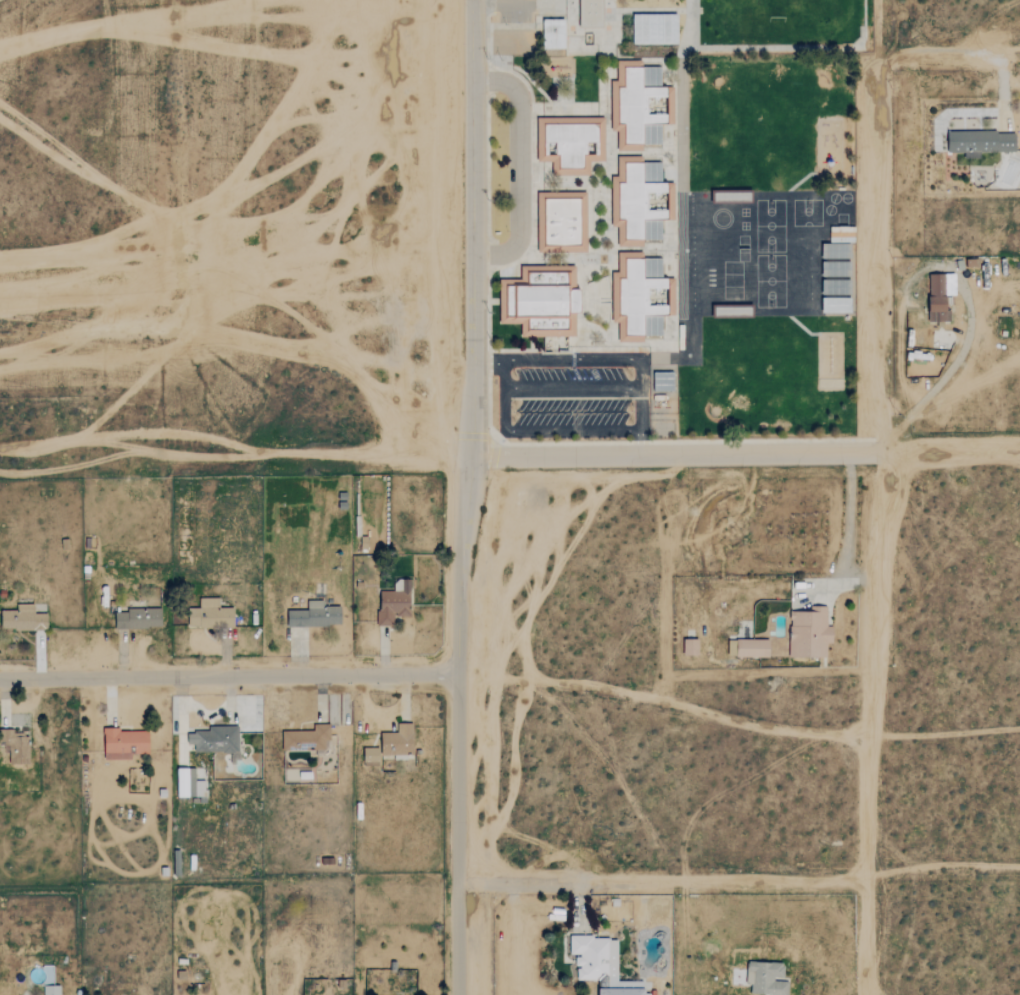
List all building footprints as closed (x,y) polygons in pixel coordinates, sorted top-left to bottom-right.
[(601,27),(600,0),(578,0),(579,28),(601,27)] [(679,15),(634,15),(634,45),(679,44),(679,15)] [(565,20),(543,20),(543,49),(566,49),(565,20)] [(618,151),(643,151),(643,145),(662,145),(662,124),(674,124),(673,88),(661,88),(661,67),(642,67),(642,61),(618,61),(618,81),(611,81),(611,131),(618,131),(618,151)] [(604,162),(604,118),(538,118),(538,162),(553,162),(553,176),(591,176),(591,162),(604,162)] [(948,132),(948,153),(965,153),(965,158),(980,158),(980,153),(1017,152),(1017,131),(948,132)] [(619,247),(644,247),(644,241),(663,241),(662,220),(669,220),(669,210),(668,210),(667,183),(662,183),(661,162),(643,163),(643,156),(618,157),(618,177),(612,177),(613,227),(618,227),(619,247)] [(538,193),(538,253),(585,253),(585,193),(538,193)] [(619,343),(644,343),(644,336),(662,337),(662,315),(669,315),(669,280),(662,280),(662,259),(643,259),(643,253),(619,253),(619,273),(612,273),(612,322),(619,322),(619,343)] [(499,324),(522,324),(521,337),(573,337),(573,314),(582,314),(582,290),(572,290),(573,267),(521,267),(521,280),(500,280),(499,324)] [(947,322),(947,296),(956,296),(955,274),(929,275),(929,322),(947,322)] [(851,315),(852,300),(824,299),(824,314),(851,315)] [(675,374),(655,374),(656,392),(675,392),(675,374)] [(410,579),(394,579),(394,591),(379,591),(379,625),(394,625),(393,616),(411,616),(410,579)] [(188,627),(234,628),(235,608),(219,607),(219,598),(197,597),(197,611),(189,611),(188,627)] [(287,625),(341,626),(342,606),(323,606),(324,601),(307,600),(307,610),(288,610),(287,625)] [(1,610),(2,631),(48,629),(47,613),(34,614),(34,604),(17,605),(17,610),(1,610)] [(790,611),(791,657),(827,657),(827,642),(833,642),(833,626),(827,626),(827,606),(811,606),(811,611),(790,611)] [(116,612),(115,627),(162,628),(162,608),(127,608),(127,612),(116,612)] [(769,637),(736,637),(736,655),(769,655),(769,637)] [(699,639),(684,639),(684,655),(699,655),(699,639)] [(413,723),(397,723),(397,732),(381,732),(382,755),(414,754),(413,723)] [(283,750),(301,750),(300,748),(330,748),(329,724),(314,724),(314,731),(282,731),(283,750)] [(238,726),(209,726),(209,730),(187,730),(188,744),(195,744),(195,752),(239,751),(238,726)] [(132,759),(131,753),(150,753),(149,730),(119,731),(119,728),(104,728),(105,760),(132,759)] [(29,764),(28,731),(4,731),(4,736),(1,736),(1,744),(9,744),(9,765),(29,764)] [(364,766),(379,765),(379,748),(364,748),(364,766)] [(177,798),(190,797),(189,768),(176,769),(177,798)] [(206,781),(196,781),(196,769),(191,769),(191,797),(206,797),(206,781)] [(618,979),(618,937),(569,937),(569,954),(575,954),(576,966),(577,966),(577,980),(618,979)] [(789,980),(784,980),(785,963),(747,961),(746,984),(751,984),(751,994),(788,994),(789,980)] [(642,985),(642,994),(595,994),(595,985),(642,985)] [(60,986),(43,986),(43,994),(60,994),(60,986)]
